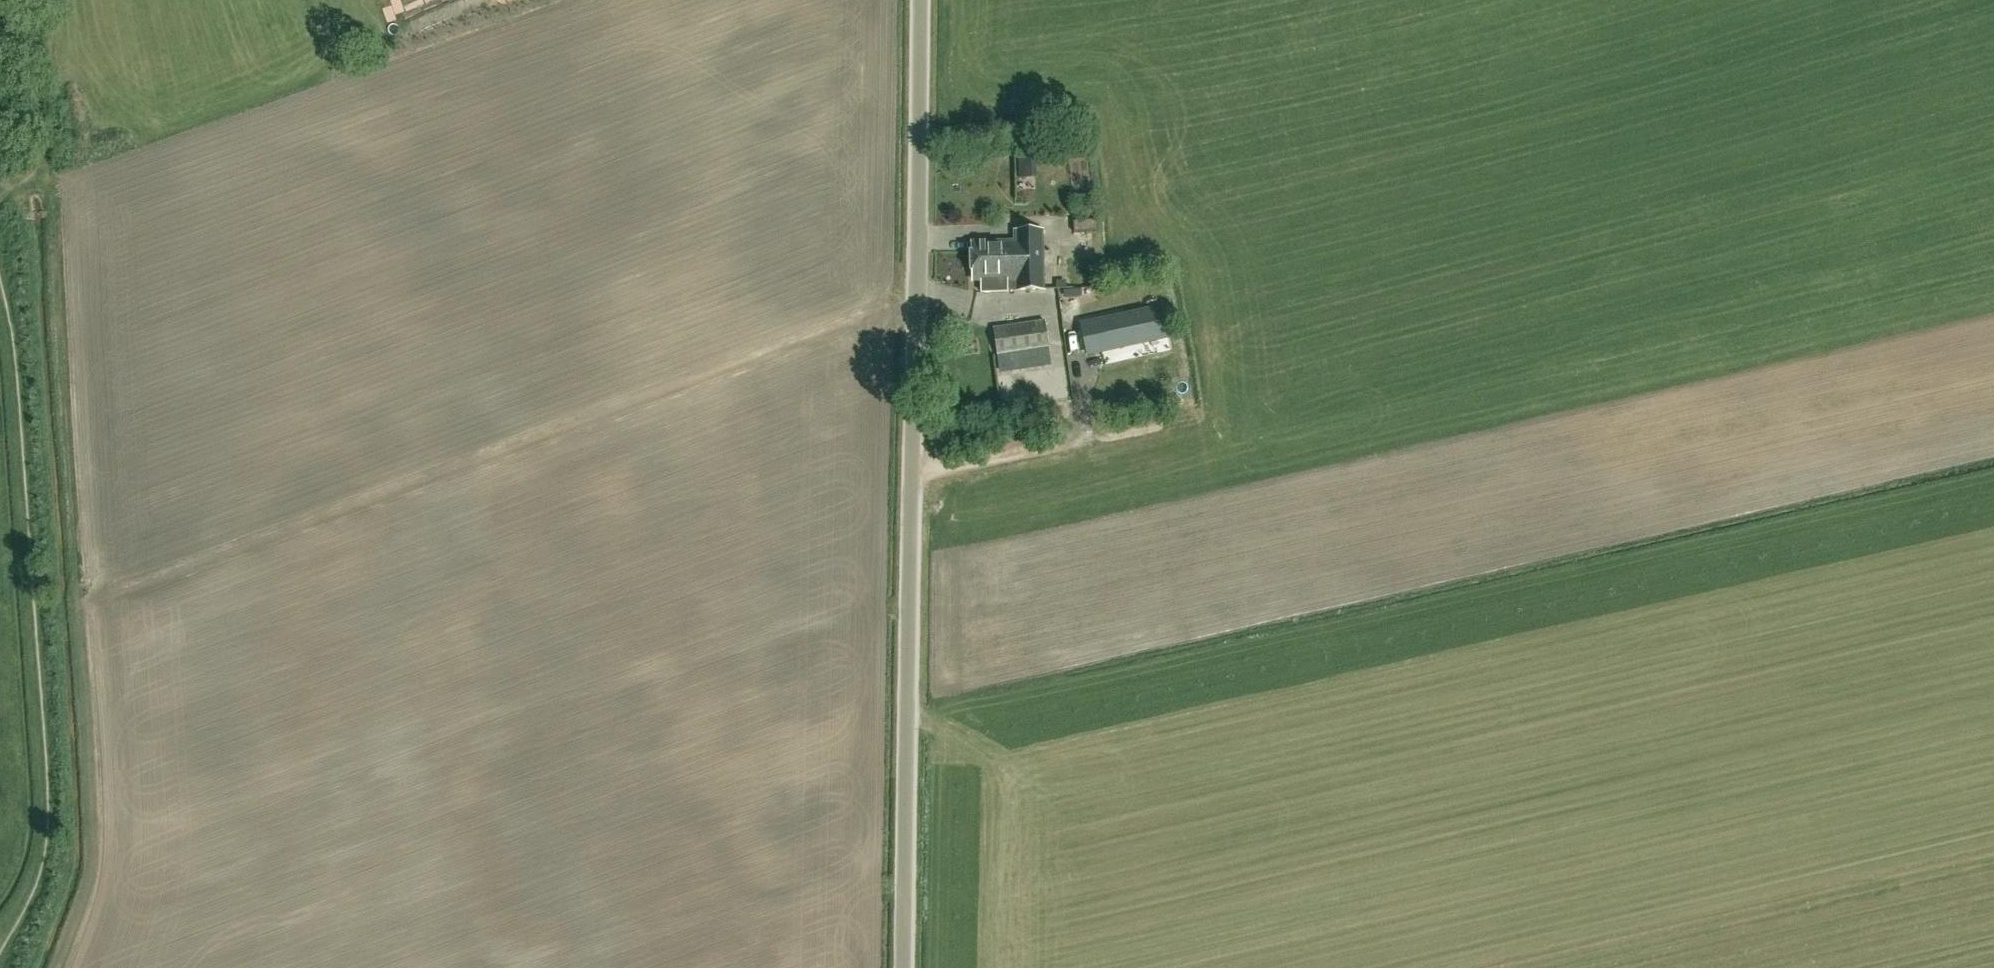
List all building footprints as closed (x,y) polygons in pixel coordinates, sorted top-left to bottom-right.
[(1097,220),(1073,221),(1074,232),(1098,231),(1097,220)] [(1045,289),(1043,230),(1043,222),(1015,224),(1016,241),(972,242),(972,252),(971,252),(972,270),(973,270),(973,280),(1009,279),(1009,290),(1045,289)] [(1160,305),(1080,323),(1086,351),(1166,334),(1160,305)] [(998,355),(1049,348),(1045,322),(994,329),(998,355)]
